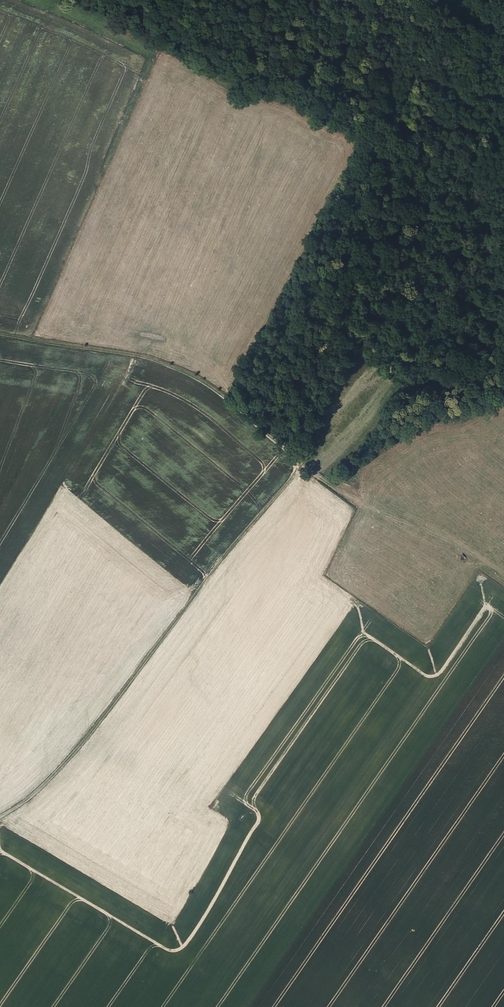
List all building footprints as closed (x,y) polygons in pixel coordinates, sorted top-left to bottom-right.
[(34,837),(42,841),(46,835),(38,830),(34,837)]
